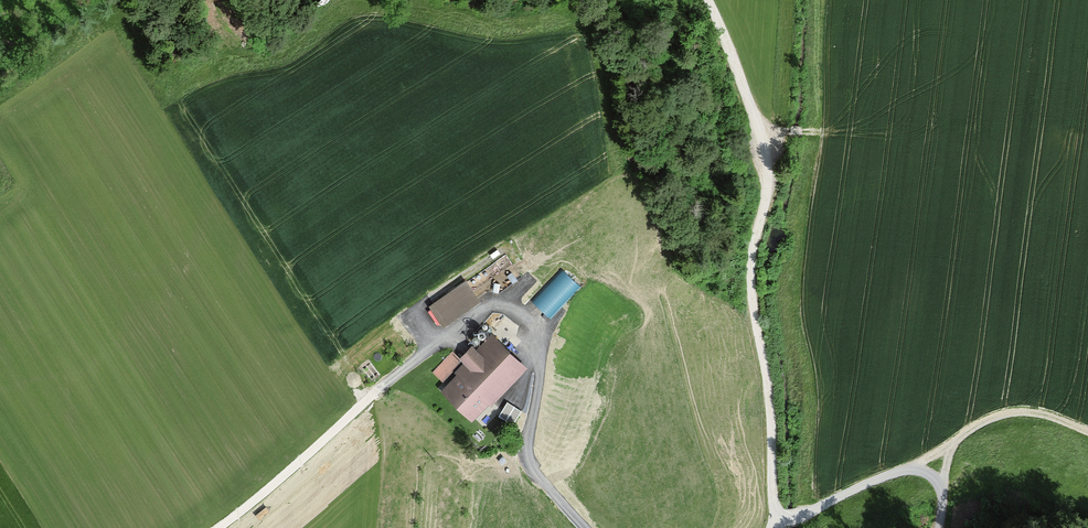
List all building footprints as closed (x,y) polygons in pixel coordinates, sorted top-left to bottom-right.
[(563,263),(533,296),(552,314),(582,281),(563,263)] [(429,310),(445,331),(480,304),(464,283),(429,310)] [(527,374),(491,338),(476,353),(472,349),(459,361),(462,364),(453,374),(456,376),(439,392),(472,424),(488,407),(491,410),(527,374)] [(453,348),(432,370),(441,378),(462,357),(453,348)] [(523,422),(511,409),(499,421),(510,433),(523,422)]
